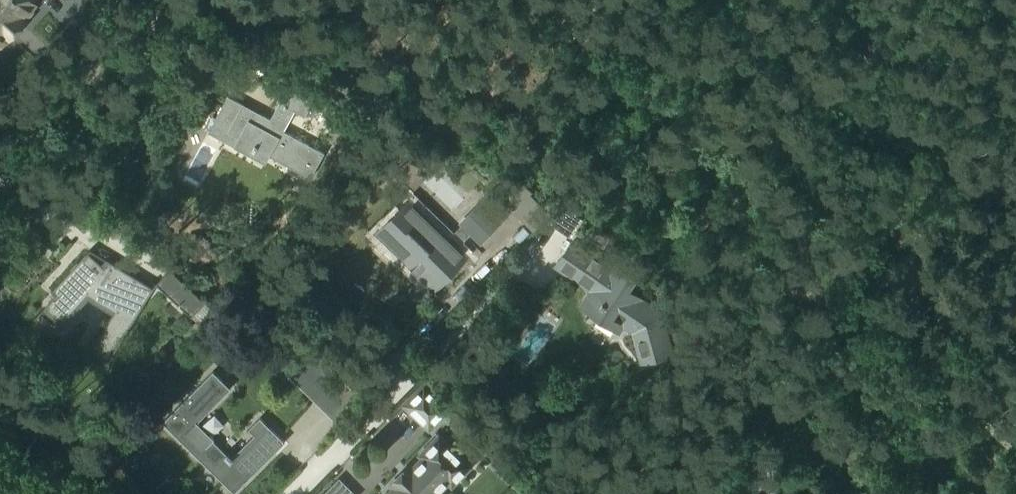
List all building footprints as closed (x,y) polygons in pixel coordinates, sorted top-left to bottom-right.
[(1,44),(4,41),(4,38),(7,34),(11,37),(24,22),(21,19),(24,15),(27,15),(31,11),(31,8),(34,4),(30,0),(0,0),(0,44),(1,44)] [(342,103),(297,79),(290,90),(285,87),(277,101),(280,102),(270,120),(228,97),(208,132),(224,141),(226,137),(236,143),(234,146),(265,163),(270,155),(310,178),(324,153),(282,131),(294,110),(304,115),(312,103),(335,115),(342,103)] [(418,185),(432,172),(413,154),(400,168),(418,185)] [(447,240),(436,229),(437,227),(410,201),(378,234),(379,235),(385,229),(394,237),(393,238),(397,242),(394,245),(413,263),(411,266),(413,267),(415,265),(425,275),(423,277),(435,288),(466,256),(456,246),(470,231),(478,239),(495,221),(478,206),(462,223),(463,224),(447,240)] [(590,223),(583,234),(594,241),(601,230),(590,223)] [(578,281),(595,256),(573,241),(556,266),(578,281)] [(49,302),(45,307),(62,322),(88,294),(114,311),(96,341),(97,341),(94,345),(109,354),(109,355),(112,357),(154,289),(109,261),(109,263),(104,268),(88,252),(51,291),(53,292),(54,291),(56,294),(49,302)] [(671,353),(660,313),(626,290),(634,278),(610,262),(588,294),(603,304),(595,315),(619,331),(623,325),(633,332),(642,362),(671,353)] [(205,303),(169,270),(156,285),(191,318),(205,303)] [(247,288),(232,304),(244,314),(259,298),(247,288)] [(213,371),(162,422),(223,483),(227,479),(238,489),(275,453),(267,445),(277,434),(261,419),(250,430),(255,435),(232,458),(227,453),(226,454),(213,441),(214,439),(197,423),(231,389),(213,371)] [(340,375),(316,399),(327,410),(351,386),(340,375)] [(449,408),(424,383),(404,404),(429,428),(449,408)] [(393,493),(438,493),(449,482),(452,486),(471,467),(439,436),(420,455),(423,458),(391,491),(393,493)] [(340,481),(327,493),(353,493),(340,481)]
